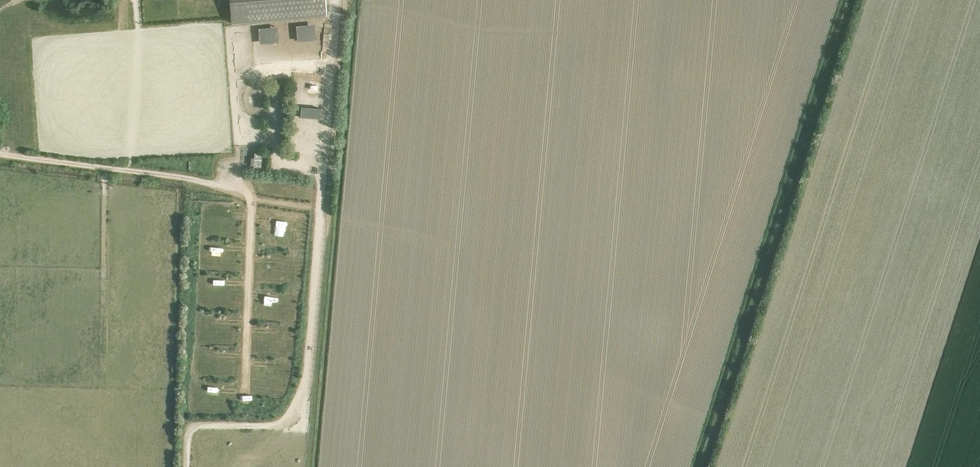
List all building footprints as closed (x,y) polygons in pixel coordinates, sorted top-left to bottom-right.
[(233,23),(328,15),(326,0),(231,0),(233,23)]
